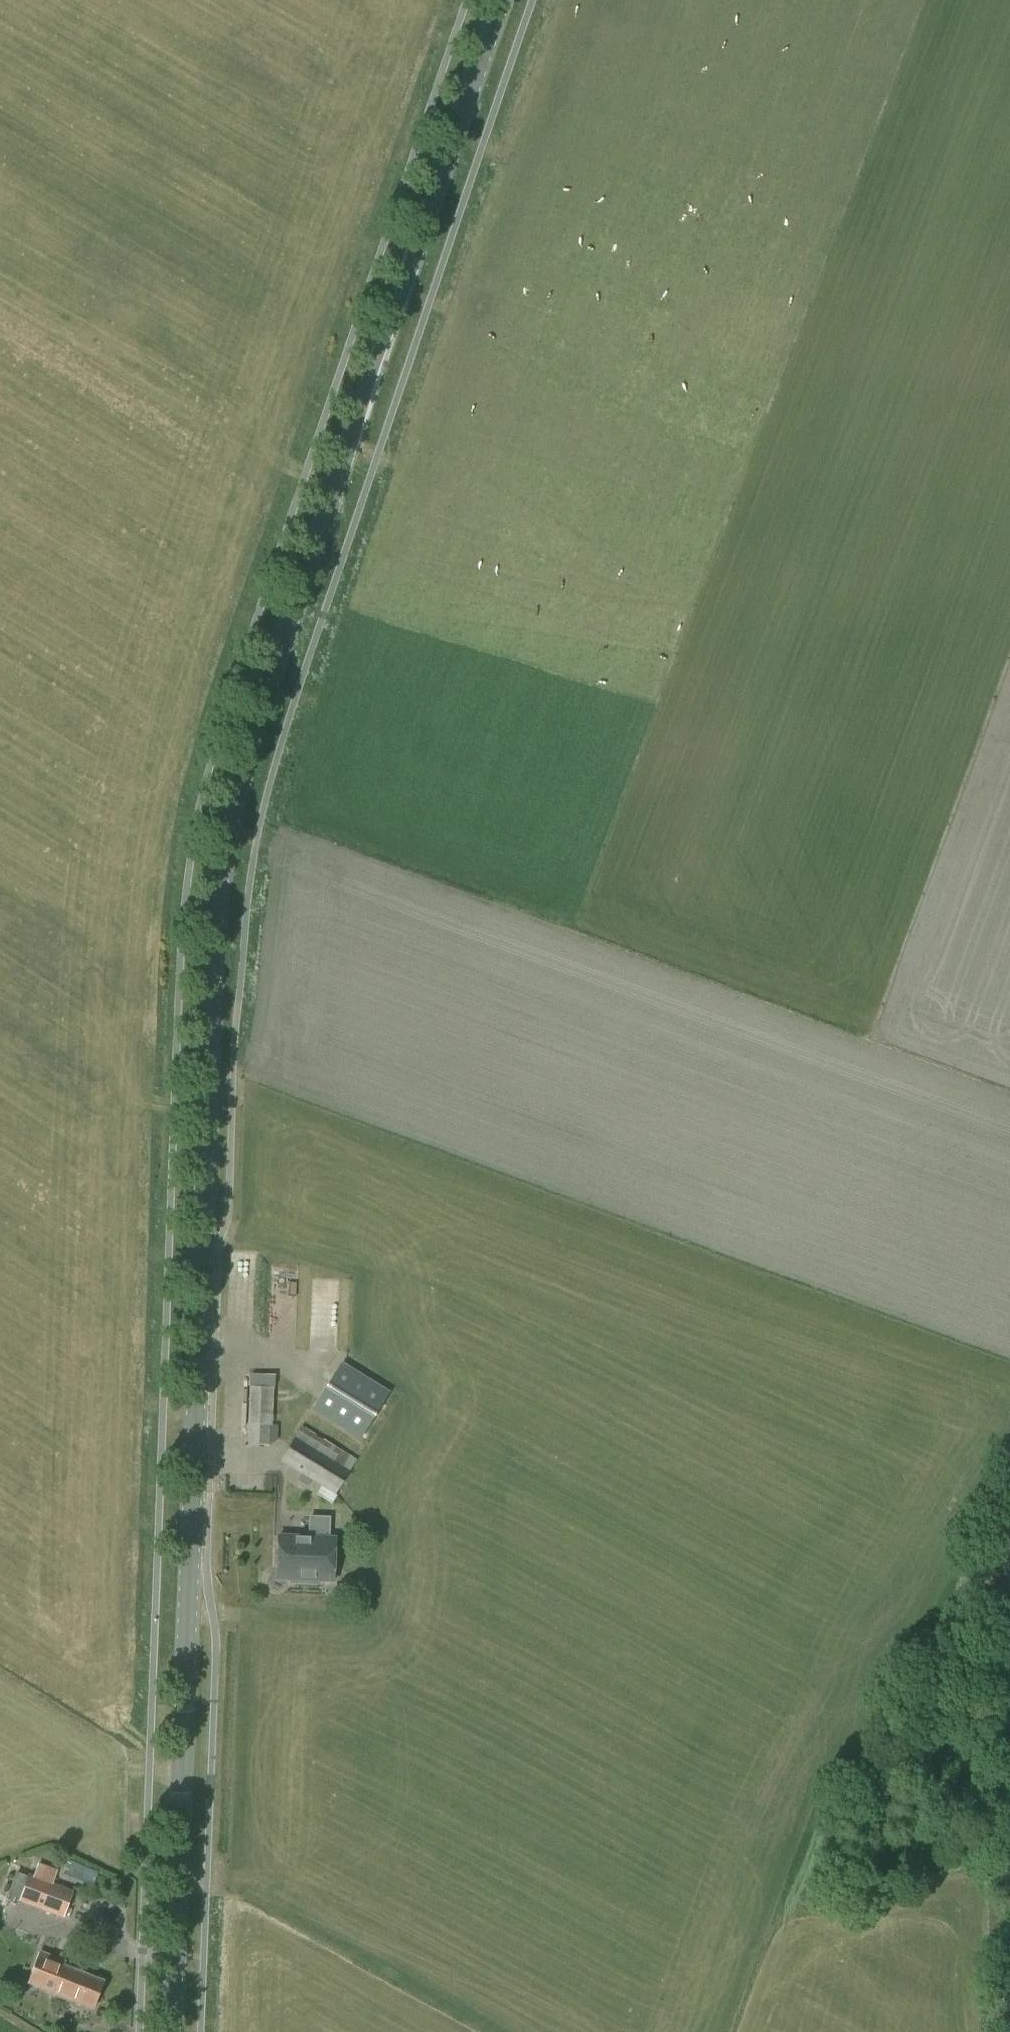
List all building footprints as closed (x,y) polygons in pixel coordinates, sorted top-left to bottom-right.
[(360,1441),(390,1392),(342,1361),(311,1410),(360,1441)] [(270,1446),(278,1441),(278,1425),(272,1425),(274,1375),(250,1374),(247,1445),(270,1446)] [(332,1504),(337,1496),(335,1494),(356,1460),(302,1426),(280,1461),(321,1486),(316,1494),(332,1504)] [(328,1538),(329,1518),(310,1518),(309,1538),(278,1537),(277,1580),(290,1580),(290,1584),(321,1585),(321,1581),(334,1582),(335,1538),(328,1538)] [(60,1887),(64,1874),(37,1864),(33,1875),(29,1874),(28,1877),(15,1872),(7,1895),(19,1899),(18,1902),(62,1918),(72,1891),(60,1887)] [(93,2008),(103,1983),(63,1968),(65,1962),(39,1952),(27,1983),(93,2008)]
